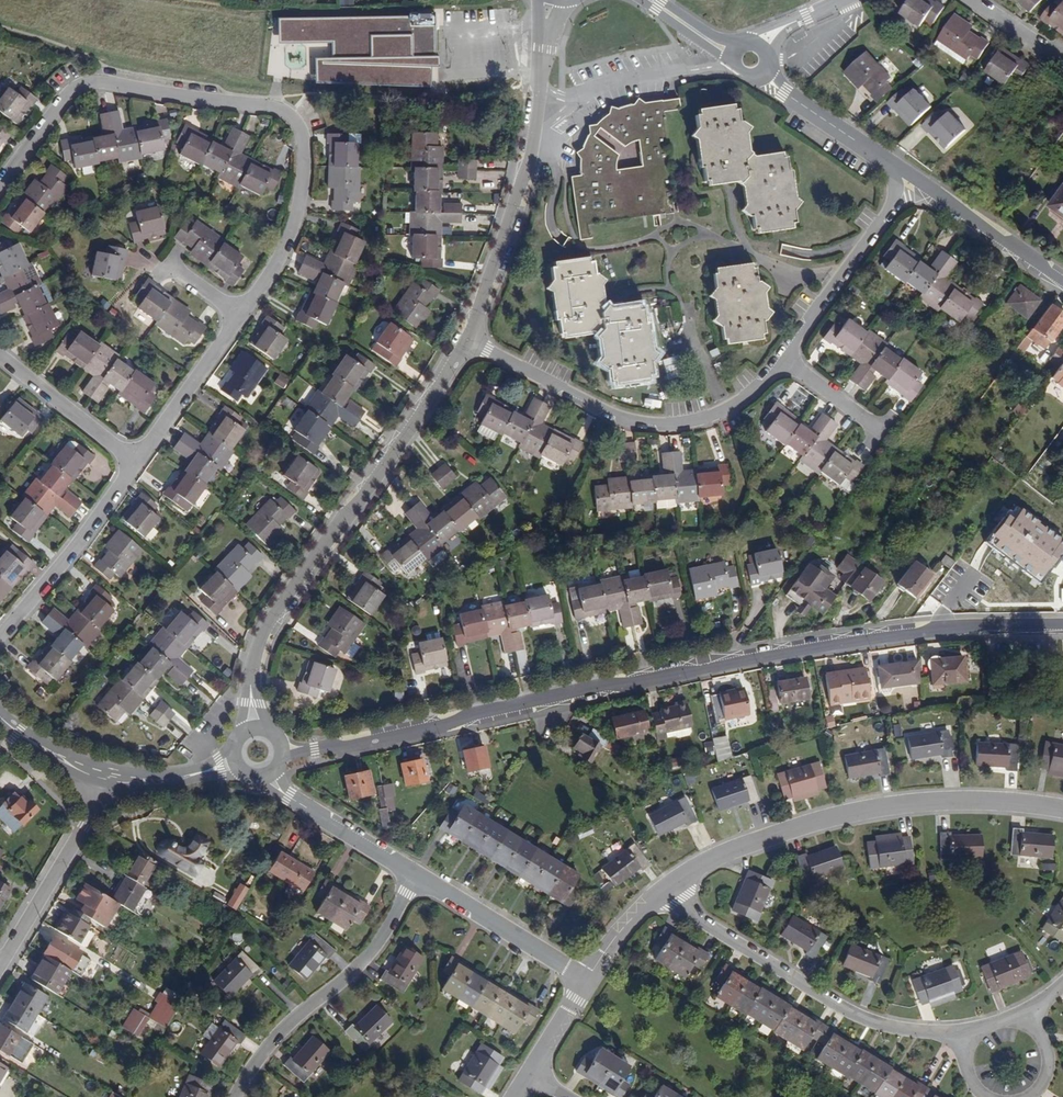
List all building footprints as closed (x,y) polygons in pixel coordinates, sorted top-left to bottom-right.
[(940,0),(939,0),(913,0),(906,11),(925,23),(931,15),(938,20),(949,3),(945,0),(940,0)] [(1029,3),(1027,5),(1033,11),(1043,0),(1025,0),(1029,3)] [(1062,5),(1056,0),(1043,17),(1050,22),(1052,19),(1062,28),(1062,5)] [(416,14),(286,15),(287,42),(313,42),(314,68),(324,68),(324,85),(436,84),(436,64),(446,64),(446,55),(441,55),(440,9),(416,10),(416,14)] [(970,27),(974,21),(959,12),(940,41),(956,52),(959,48),(971,56),(975,50),(982,54),(993,38),(986,34),(985,35),(974,28),(973,29),(970,27)] [(1026,55),(1025,57),(1006,45),(991,68),(1010,80),(1015,72),(1023,77),(1035,60),(1026,55)] [(956,52),(968,60),(971,56),(959,48),(956,52)] [(883,67),(881,69),(867,54),(846,72),(858,85),(864,80),(866,83),(864,84),(874,95),(873,97),(878,102),(892,88),(887,83),(893,77),(883,67)] [(37,100),(22,89),(17,96),(9,90),(0,102),(0,113),(17,125),(30,106),(32,107),(37,100)] [(913,124),(932,106),(917,89),(909,96),(904,90),(889,104),(894,110),(897,108),(913,124)] [(672,159),(664,110),(662,98),(634,103),(618,110),(609,117),(602,124),(597,129),(594,133),(591,140),(589,146),(587,153),(586,161),(585,169),(585,175),(572,178),(583,245),(589,244),(587,226),(680,212),(672,159)] [(738,107),(731,108),(730,105),(704,109),(704,112),(697,113),(703,155),(701,155),(702,165),(705,164),(707,178),(715,176),(716,180),(739,176),(746,182),(752,216),(754,215),(756,227),(764,226),(765,228),(791,224),(791,222),(799,221),(793,178),(796,177),(795,167),(792,168),(790,154),(780,156),(780,152),(756,156),(749,152),(743,119),(741,119),(738,107)] [(122,123),(120,113),(111,114),(115,131),(116,141),(120,160),(121,164),(144,159),(143,156),(138,128),(126,131),(127,134),(123,135),(121,124),(122,123)] [(947,148),(967,130),(951,113),(944,119),(938,113),(923,127),(929,133),(932,131),(947,148)] [(103,116),(106,133),(115,131),(111,114),(103,116)] [(160,122),(160,124),(138,128),(143,156),(165,151),(164,142),(172,140),(168,121),(160,122)] [(180,155),(201,166),(202,164),(213,144),(214,141),(193,131),(194,129),(187,125),(177,143),(185,147),(180,155)] [(235,130),(228,144),(235,148),(243,134),(235,130)] [(3,144),(4,145),(9,138),(0,131),(0,148),(3,144)] [(413,147),(416,148),(415,167),(442,168),(443,151),(435,151),(435,147),(438,147),(438,133),(414,133),(413,147)] [(219,179),(239,189),(240,186),(253,161),(244,156),(243,158),(239,157),(245,147),(246,148),(251,138),(243,134),(235,148),(230,157),(222,174),(219,179)] [(329,143),(331,143),(331,166),(358,166),(359,144),(350,143),(350,135),(329,135),(329,143)] [(76,170),(100,165),(99,164),(95,141),(95,138),(72,143),(71,141),(64,143),(67,162),(75,161),(76,170)] [(111,142),(110,138),(95,141),(99,164),(120,160),(116,141),(111,142)] [(213,144),(202,164),(222,174),(230,157),(226,155),(228,151),(213,144)] [(273,171),(253,161),(240,186),(260,197),(265,187),(273,191),(282,174),(274,169),(273,171)] [(358,183),(358,166),(331,166),(330,184),(339,185),(339,187),(336,187),(336,200),(334,200),(334,209),(354,210),(354,201),(361,201),(361,188),(358,188),(358,183)] [(415,167),(415,191),(416,191),(440,192),(442,192),(442,168),(415,167)] [(476,178),(477,169),(460,169),(460,178),(476,178)] [(34,185),(26,195),(23,199),(45,215),(57,199),(59,201),(66,192),(60,188),(65,182),(50,170),(45,177),(46,178),(40,186),(42,188),(40,190),(34,185)] [(480,171),(479,182),(496,183),(497,172),(480,171)] [(1051,207),(1062,215),(1062,189),(1051,207)] [(439,208),(440,192),(416,191),(415,212),(434,212),(434,208),(439,208)] [(24,229),(31,234),(45,215),(23,199),(9,218),(8,217),(3,224),(19,236),(24,229)] [(145,240),(166,235),(161,208),(139,213),(141,222),(132,223),(136,243),(145,241),(145,240)] [(461,224),(461,213),(445,213),(434,212),(415,212),(412,212),(411,234),(414,234),(442,235),(442,227),(439,227),(439,223),(449,223),(450,224),(461,224)] [(199,250),(194,257),(208,267),(224,245),(207,234),(209,231),(198,223),(194,228),(187,223),(176,240),(183,244),(184,243),(195,251),(197,248),(199,250)] [(341,231),(342,233),(332,253),(358,265),(367,244),(359,240),(362,232),(344,224),(341,231)] [(441,260),(442,235),(414,234),(414,259),(423,259),(423,268),(442,269),(443,260),(441,260)] [(885,265),(905,278),(906,278),(919,259),(921,257),(902,243),(903,241),(897,237),(886,253),(891,257),(885,265)] [(3,280),(27,268),(17,248),(8,252),(4,245),(0,247),(0,275),(3,280)] [(243,259),(224,245),(208,267),(228,281),(227,282),(234,287),(244,271),(238,267),(243,259)] [(126,262),(128,254),(109,249),(107,258),(98,256),(93,279),(120,284),(125,262),(126,262)] [(944,249),(935,262),(941,267),(950,254),(944,249)] [(329,267),(309,257),(305,265),(320,272),(328,276),(346,284),(350,286),(359,265),(358,265),(332,253),(328,262),(330,263),(329,267)] [(950,254),(941,267),(935,275),(924,290),(920,295),(939,308),(940,306),(956,284),(947,278),(944,280),(941,278),(948,269),(950,270),(958,259),(950,254)] [(595,261),(587,262),(586,259),(561,263),(562,266),(553,268),(560,310),(557,311),(558,320),(561,320),(563,333),(572,332),(572,335),(597,331),(604,337),(608,363),(609,370),(612,370),(613,382),(621,381),(622,384),(648,380),(648,376),(656,375),(652,349),(650,333),(653,332),(652,329),(651,322),(648,323),(646,309),(638,311),(637,308),(613,312),(604,305),(599,273),(597,274),(595,261)] [(932,273),(934,270),(919,259),(906,278),(924,290),(935,275),(932,273)] [(316,280),(320,272),(305,265),(301,273),(316,280)] [(757,266),(749,268),(748,265),(722,269),(723,272),(714,273),(718,295),(724,338),(733,336),(734,339),(759,336),(758,333),(766,331),(764,312),(766,311),(763,288),(760,289),(757,266)] [(10,303),(20,298),(36,289),(42,286),(31,266),(27,268),(3,280),(7,289),(10,288),(12,292),(2,297),(1,296),(0,296),(0,307),(10,303)] [(327,280),(322,278),(315,294),(337,304),(346,284),(328,276),(327,280)] [(437,299),(442,293),(425,282),(421,288),(415,284),(406,296),(408,298),(396,315),(419,331),(430,316),(424,312),(426,308),(428,309),(435,298),(437,299)] [(139,312),(158,326),(174,303),(155,290),(156,288),(149,284),(138,300),(144,305),(139,312)] [(976,297),(974,298),(956,284),(940,306),(959,319),(964,313),(971,317),(982,302),(976,297)] [(1023,321),(1037,302),(1015,286),(1001,305),(1023,321)] [(25,319),(46,308),(36,289),(20,298),(22,303),(18,305),(25,319)] [(339,305),(337,304),(315,294),(313,293),(304,314),(302,314),(299,321),(316,330),(320,322),(329,327),(339,305)] [(1062,321),(1062,308),(1051,299),(1048,303),(1028,331),(1032,334),(1046,344),(1062,321)] [(14,311),(10,303),(0,307),(0,318),(14,311)] [(184,320),(188,313),(174,303),(158,326),(175,338),(173,340),(185,348),(189,342),(196,346),(206,331),(200,326),(199,328),(188,320),(187,322),(184,320)] [(59,329),(48,307),(46,308),(25,319),(23,320),(34,341),(33,341),(37,349),(54,340),(50,333),(59,329)] [(832,339),(834,337),(853,351),(869,329),(849,315),(844,322),(838,318),(826,334),(832,339)] [(282,339),(286,332),(271,321),(266,328),(266,329),(253,348),(275,363),(288,345),(282,339)] [(400,359),(413,340),(391,324),(377,343),(385,349),(380,355),(397,366),(402,360),(400,359)] [(852,374),(859,379),(869,365),(873,359),(885,344),(888,339),(871,326),(869,329),(853,351),(861,357),(862,355),(866,357),(859,366),(858,365),(852,374)] [(1019,342),(1024,345),(1032,334),(1028,331),(1022,338),(1019,342)] [(66,358),(85,371),(100,349),(82,336),(76,343),(70,339),(58,354),(65,360),(66,358)] [(875,365),(890,375),(903,357),(885,344),(873,359),(877,363),(875,365)] [(1055,356),(1062,362),(1062,361),(1062,345),(1055,356)] [(101,386),(106,379),(117,364),(120,359),(102,347),(100,349),(85,371),(93,377),(95,374),(98,376),(92,385),(90,384),(83,394),(92,400),(101,386)] [(924,370),(904,355),(903,357),(890,375),(888,377),(907,392),(906,394),(912,398),(924,382),(918,377),(924,370)] [(254,391),(268,372),(246,356),(236,370),(242,375),(242,376),(241,378),(239,376),(231,386),(230,386),(225,394),(240,405),(245,399),(250,402),(257,393),(254,391)] [(348,357),(334,376),(336,378),(353,391),(356,393),(370,374),(372,375),(376,368),(360,357),(356,363),(348,357)] [(1062,384),(1062,361),(1062,362),(1060,365),(1053,374),(1059,379),(1058,380),(1062,384)] [(110,383),(108,385),(121,394),(135,376),(117,364),(106,379),(110,383)] [(867,385),(877,370),(869,365),(859,379),(867,385)] [(136,374),(135,376),(121,394),(120,396),(139,409),(138,411),(145,416),(157,400),(149,395),(155,388),(136,374)] [(280,374),(275,384),(286,389),(290,379),(280,374)] [(343,405),(353,391),(336,378),(323,395),(337,406),(340,403),(343,405)] [(98,404),(108,391),(101,386),(92,400),(98,404)] [(344,424),(354,431),(360,422),(346,412),(337,406),(323,395),(321,393),(308,411),(310,412),(332,429),(337,422),(336,420),(338,417),(345,423),(344,424)] [(492,429),(504,435),(504,434),(508,427),(515,413),(516,410),(496,400),(497,399),(489,395),(479,412),(488,417),(483,425),(492,429)] [(1016,406),(1024,412),(1032,402),(1024,396),(1016,406)] [(538,399),(530,414),(537,417),(544,402),(538,399)] [(769,427),(788,441),(790,439),(803,421),(804,419),(785,405),(786,403),(781,399),(769,415),(774,419),(769,427)] [(553,406),(544,402),(537,417),(532,427),(523,443),(521,447),(541,457),(543,454),(556,430),(547,425),(546,428),(542,426),(546,418),(548,419),(553,406)] [(44,417),(25,403),(8,426),(27,439),(32,432),(39,437),(51,422),(44,417)] [(351,406),(346,412),(360,422),(364,416),(351,406)] [(223,416),(225,417),(212,435),(234,451),(248,433),(240,427),(245,421),(229,409),(223,416)] [(826,411),(817,425),(823,429),(832,415),(826,411)] [(329,432),(332,429),(310,412),(295,432),(303,437),(298,444),(314,456),(319,449),(317,449),(329,432)] [(529,425),(531,421),(515,413),(508,427),(504,434),(523,443),(532,427),(529,425)] [(840,421),(832,415),(823,429),(817,437),(807,451),(803,456),(822,469),(824,467),(840,444),(831,438),(829,440),(827,438),(833,430),(834,431),(840,421)] [(815,435),(817,432),(803,421),(790,439),(807,451),(817,437),(815,435)] [(489,436),(500,442),(504,435),(492,429),(489,436)] [(577,441),(556,430),(543,454),(565,465),(568,458),(576,461),(585,444),(578,440),(577,441)] [(197,441),(188,435),(183,442),(196,452),(205,458),(220,468),(224,471),(237,453),(234,451),(212,435),(206,444),(208,446),(206,449),(196,443),(197,441)] [(193,456),(198,460),(189,473),(208,486),(220,468),(205,458),(196,452),(183,442),(177,450),(191,459),(193,456)] [(639,459),(637,442),(629,443),(631,460),(639,459)] [(620,444),(622,461),(631,460),(629,443),(620,444)] [(859,457),(858,458),(840,444),(824,467),(842,480),(847,474),(854,479),(866,462),(859,457)] [(70,448),(55,466),(58,468),(76,483),(77,483),(91,466),(93,466),(97,460),(83,448),(77,454),(70,448)] [(702,500),(702,497),(699,470),(689,471),(689,474),(685,474),(684,463),(686,463),(684,451),(674,452),(678,497),(679,502),(702,500)] [(669,469),(670,475),(655,476),(658,499),(678,497),(674,452),(666,453),(668,469),(669,469)] [(308,493),(321,475),(298,459),(285,479),(292,484),(288,490),(304,502),(309,495),(308,493)] [(442,469),(452,482),(453,482),(459,477),(448,464),(442,469)] [(722,466),(722,468),(699,470),(702,497),(724,495),(724,491),(732,490),(730,464),(722,466)] [(76,483),(58,468),(44,485),(60,497),(63,494),(65,496),(76,483)] [(435,474),(446,488),(453,482),(452,482),(442,469),(435,474)] [(210,488),(208,486),(189,473),(188,472),(174,491),(172,491),(167,497),(183,509),(191,514),(196,508),(210,488)] [(658,502),(658,499),(655,476),(655,475),(632,477),(634,494),(635,505),(658,502)] [(482,490),(477,484),(464,495),(481,516),(496,503),(499,506),(510,497),(494,477),(484,486),(485,488),(482,490)] [(615,509),(614,507),(635,505),(634,494),(632,477),(615,479),(616,487),(612,488),(612,486),(598,487),(601,511),(615,509)] [(66,503),(60,497),(44,485),(39,481),(26,498),(28,500),(41,510),(50,517),(55,511),(54,509),(56,506),(65,513),(63,514),(73,522),(80,513),(66,503)] [(462,529),(463,531),(481,516),(464,495),(446,510),(447,512),(462,529)] [(84,507),(71,497),(66,503),(80,513),(84,507)] [(156,515),(160,509),(146,497),(141,503),(141,504),(126,522),(147,539),(162,522),(156,515)] [(50,517),(41,510),(28,500),(13,519),(21,525),(15,532),(31,544),(36,537),(35,536),(46,523),(50,517)] [(290,520),(296,514),(281,501),(276,507),(270,502),(261,512),(263,514),(249,529),(269,548),(281,535),(276,530),(278,528),(279,529),(289,519),(290,520)] [(434,517),(423,504),(416,509),(428,522),(434,517)] [(1017,507),(989,542),(1045,586),(1062,564),(1062,543),(1017,507)] [(421,535),(419,533),(412,539),(430,560),(432,562),(449,547),(446,543),(445,543),(433,529),(428,522),(416,509),(409,515),(417,524),(418,523),(425,532),(421,535)] [(433,529),(445,543),(446,543),(462,529),(447,512),(434,523),(436,526),(433,529)] [(129,566),(142,550),(121,532),(110,547),(116,552),(114,555),(112,553),(103,563),(102,562),(97,569),(112,581),(117,575),(122,579),(131,568),(129,566)] [(412,575),(430,560),(412,539),(393,554),(392,553),(386,558),(399,573),(405,568),(412,575)] [(231,557),(233,559),(219,574),(239,593),(250,582),(245,576),(248,573),(249,575),(258,565),(260,566),(266,560),(252,546),(246,552),(241,547),(231,557)] [(764,580),(787,574),(781,548),(758,553),(760,563),(751,565),(756,584),(764,581),(764,580)] [(14,549),(0,565),(0,577),(15,590),(29,572),(31,573),(36,567),(14,549)] [(738,566),(731,567),(729,560),(715,563),(716,566),(696,571),(701,598),(719,594),(718,587),(720,587),(721,589),(735,585),(735,587),(743,585),(738,566)] [(960,560),(952,574),(959,577),(967,563),(960,560)] [(842,588),(856,569),(845,561),(836,573),(843,577),(837,584),(842,588)] [(671,569),(647,574),(648,576),(653,598),(653,601),(677,596),(677,597),(685,596),(681,577),(673,579),(671,569)] [(873,604),(887,585),(865,569),(851,587),(873,604)] [(941,581),(947,573),(941,569),(936,576),(941,581)] [(814,573),(813,576),(805,570),(798,579),(781,602),(796,613),(795,614),(801,619),(807,611),(819,620),(831,604),(820,596),(829,583),(814,573)] [(381,589),(386,582),(369,571),(364,578),(366,579),(352,599),(375,614),(389,594),(381,589)] [(223,610),(239,593),(219,574),(202,592),(209,598),(204,604),(218,618),(224,611),(223,610)] [(628,627),(636,625),(633,609),(631,599),(626,580),(625,574),(603,579),(604,583),(610,610),(620,608),(619,605),(623,604),(626,612),(624,613),(628,627)] [(908,575),(892,597),(904,607),(921,585),(908,575)] [(637,602),(653,598),(648,576),(626,580),(631,599),(636,598),(637,602)] [(0,577),(0,601),(3,604),(15,590),(0,577)] [(936,590),(941,595),(952,583),(947,578),(936,590)] [(588,617),(588,615),(610,610),(604,583),(581,588),(584,598),(576,600),(580,618),(588,617)] [(910,611),(927,589),(921,585),(904,607),(910,611)] [(94,595),(96,596),(81,614),(95,625),(102,631),(117,613),(110,607),(115,601),(100,589),(94,595)] [(528,602),(533,625),(534,628),(557,623),(558,625),(566,622),(562,604),(553,606),(551,597),(528,602)] [(505,641),(508,653),(517,651),(514,635),(512,625),(508,607),(506,601),(485,606),(487,611),(490,628),(492,638),(502,635),(501,632),(505,631),(508,641),(505,641)] [(516,624),(517,629),(533,625),(528,602),(508,607),(512,625),(516,624)] [(646,623),(643,607),(633,609),(636,625),(646,623)] [(356,642),(368,625),(346,609),(336,623),(341,628),(331,641),(330,642),(326,648),(343,659),(347,654),(349,655),(358,644),(356,642)] [(57,610),(51,618),(64,628),(71,634),(86,646),(90,650),(104,633),(102,631),(95,625),(81,614),(75,622),(78,624),(75,627),(65,619),(66,618),(57,610)] [(469,644),(469,643),(492,638),(490,628),(487,611),(464,616),(465,625),(457,627),(461,646),(469,644)] [(191,622),(183,615),(168,632),(190,651),(204,633),(206,634),(211,628),(196,615),(191,622)] [(45,625),(58,635),(64,628),(51,618),(45,625)] [(183,659),(190,651),(168,632),(166,630),(151,647),(155,650),(170,663),(177,669),(181,672),(190,679),(196,673),(187,665),(186,667),(178,660),(181,657),(183,659)] [(526,649),(522,633),(514,635),(517,651),(526,649)] [(67,638),(64,636),(54,649),(72,663),(86,646),(71,634),(67,638)] [(430,670),(452,665),(446,638),(424,644),(425,653),(417,655),(421,674),(430,672),(430,670)] [(59,683),(73,664),(72,663),(54,649),(52,647),(37,665),(36,665),(31,672),(46,684),(52,678),(59,683)] [(170,670),(166,667),(170,663),(155,650),(141,666),(159,682),(170,670)] [(526,650),(517,652),(521,675),(530,673),(526,650)] [(935,674),(962,671),(960,651),(932,655),(935,674)] [(887,684),(917,680),(916,660),(885,664),(887,684)] [(333,692),(339,670),(314,663),(308,684),(307,684),(304,693),(323,698),(326,690),(333,692)] [(147,701),(161,683),(159,682),(141,666),(140,665),(125,683),(147,701)] [(867,693),(875,692),(871,665),(842,669),(842,672),(831,673),(835,700),(847,698),(846,694),(867,691),(867,693)] [(171,676),(184,686),(190,679),(181,672),(177,669),(171,676)] [(786,695),(809,691),(806,675),(783,679),(786,695)] [(420,696),(427,695),(425,681),(418,683),(420,696)] [(130,712),(135,715),(147,701),(125,683),(111,699),(109,698),(100,708),(120,724),(130,712)] [(727,717),(753,712),(749,687),(723,692),(727,717)] [(768,689),(770,708),(778,707),(776,688),(768,689)] [(690,722),(691,721),(686,696),(674,699),(675,701),(660,705),(660,707),(651,709),(656,734),(666,732),(665,727),(673,725),(674,730),(674,731),(677,733),(689,730),(691,727),(690,722)] [(177,716),(164,706),(159,712),(172,723),(177,716)] [(623,728),(648,722),(645,706),(620,712),(623,728)] [(166,729),(172,723),(159,712),(154,719),(166,729)] [(945,757),(955,755),(952,728),(912,734),(915,757),(944,752),(945,757)] [(713,739),(719,761),(733,758),(728,735),(713,739)] [(592,770),(603,751),(579,737),(571,750),(583,757),(580,763),(592,770)] [(1020,771),(1021,742),(982,740),(980,763),(1010,765),(1010,771),(1020,771)] [(1036,744),(1032,771),(1041,772),(1041,773),(1062,777),(1062,748),(1036,744)] [(465,776),(485,770),(479,747),(459,753),(465,776)] [(879,777),(890,776),(886,749),(845,755),(848,776),(878,771),(879,777)] [(403,790),(424,785),(418,762),(398,767),(403,790)] [(818,766),(817,762),(813,763),(774,775),(781,798),(789,796),(815,787),(824,785),(818,766)] [(671,773),(679,771),(676,763),(669,765),(671,773)] [(356,801),(377,795),(372,773),(350,779),(356,801)] [(745,806),(755,802),(746,777),(708,791),(716,811),(743,801),(745,806)] [(790,800),(817,792),(815,787),(789,796),(790,800)] [(22,802),(17,797),(0,813),(0,830),(11,841),(38,814),(37,810),(34,806),(30,805),(25,800),(22,802)] [(386,823),(392,822),(390,810),(388,798),(382,799),(386,823)] [(692,828),(701,823),(688,799),(651,817),(661,837),(690,823),(692,828)] [(491,864),(505,873),(519,881),(534,890),(548,899),(561,907),(560,909),(569,915),(578,900),(569,894),(579,878),(566,870),(552,861),(543,856),(537,852),(523,843),(509,835),(494,826),(481,818),(464,807),(454,823),(446,818),(437,833),(445,839),(447,836),(460,845),(464,847),(477,855),(491,864)] [(399,821),(397,809),(390,810),(392,822),(399,821)] [(1016,837),(1016,832),(1008,831),(1005,856),(1045,860),(1048,841),(1016,837)] [(945,837),(945,832),(935,832),(935,858),(975,859),(976,838),(945,837)] [(870,866),(909,858),(905,841),(876,847),(875,843),(865,846),(870,866)] [(199,859),(206,848),(195,842),(188,852),(185,854),(179,855),(173,854),(171,849),(169,848),(168,850),(163,849),(159,850),(157,852),(157,856),(158,860),(160,863),(193,883),(201,870),(193,865),(196,863),(199,859)] [(642,873),(650,868),(637,844),(601,862),(612,882),(639,868),(642,873)] [(799,884),(838,871),(832,855),(802,866),(800,862),(792,865),(799,884)] [(117,880),(123,883),(121,886),(142,899),(144,895),(139,892),(153,869),(138,859),(127,877),(120,874),(117,880)] [(302,899),(314,880),(280,859),(269,879),(302,899)] [(751,919),(767,883),(748,875),(745,882),(743,881),(733,902),(736,903),(733,911),(751,919)] [(240,906),(250,889),(241,883),(230,900),(240,906)] [(11,893),(0,886),(0,911),(11,893)] [(129,920),(142,899),(121,886),(108,907),(116,912),(129,920)] [(327,906),(320,919),(335,928),(349,904),(335,895),(336,892),(328,887),(320,901),(327,906)] [(83,892),(74,908),(81,913),(87,917),(92,920),(102,903),(83,892)] [(110,926),(109,925),(116,912),(108,907),(102,903),(92,920),(87,917),(83,923),(87,925),(104,936),(110,926)] [(362,912),(349,904),(335,928),(348,937),(356,924),(365,929),(373,915),(364,909),(362,912)] [(1057,910),(1041,934),(1062,948),(1062,913),(1057,910)] [(87,917),(81,913),(77,920),(83,923),(87,917)] [(77,920),(71,915),(68,921),(84,931),(87,925),(83,923),(77,920)] [(68,921),(65,919),(59,929),(80,943),(87,932),(84,931),(68,921)] [(808,964),(821,942),(784,920),(774,937),(803,954),(800,959),(808,964)] [(661,945),(652,960),(665,969),(682,941),(668,933),(670,930),(660,925),(652,939),(661,945)] [(82,954),(93,936),(87,932),(80,943),(59,929),(54,937),(82,954)] [(698,947),(696,950),(682,941),(665,969),(680,978),(689,962),(697,967),(706,952),(698,947)] [(331,966),(337,959),(316,942),(290,974),(307,988),(326,963),(331,966)] [(51,943),(40,961),(43,962),(68,978),(77,983),(87,967),(68,955),(69,954),(51,943)] [(1022,969),(1028,965),(1019,947),(980,966),(989,984),(997,980),(998,983),(1023,971),(1022,969)] [(402,1001),(423,966),(405,955),(390,980),(385,978),(379,988),(402,1001)] [(889,987),(893,961),(853,955),(849,974),(880,980),(879,985),(889,987)] [(257,983),(263,975),(244,958),(216,989),(231,1003),(253,979),(257,983)] [(517,1003),(506,996),(502,994),(487,985),(472,976),(459,968),(461,965),(452,960),(443,975),(452,981),(442,997),(455,1005),(469,1014),(485,1023),(499,1032),(513,1040),(523,1025),(531,1029),(541,1014),(533,1009),(531,1011),(517,1003)] [(720,981),(711,996),(726,1005),(742,977),(728,969),(729,966),(721,961),(712,976),(720,981)] [(54,1002),(68,978),(43,962),(29,986),(54,1002)] [(952,986),(959,983),(950,962),(910,979),(919,999),(927,996),(952,986)] [(726,1005),(740,1014),(741,1013),(756,986),(742,977),(726,1005)] [(741,1013),(756,1022),(772,994),(757,985),(756,986),(741,1013)] [(929,1001),(954,991),(952,986),(927,996),(929,1001)] [(46,1003),(23,989),(13,1007),(35,1021),(46,1003)] [(756,1022),(770,1030),(785,1003),(786,1002),(772,994),(756,1022)] [(148,1027),(165,1037),(174,1021),(167,1017),(172,1009),(160,1002),(154,1010),(157,1012),(148,1027)] [(770,1030),(769,1031),(783,1039),(799,1012),(785,1003),(770,1030)] [(24,1039),(35,1021),(13,1007),(1,1025),(24,1039)] [(174,1021),(179,1014),(172,1009),(167,1017),(174,1021)] [(814,1016),(812,1019),(799,1012),(783,1039),(796,1047),(805,1032),(813,1037),(822,1022),(814,1016)] [(363,1060),(392,1031),(377,1015),(355,1037),(351,1033),(343,1040),(363,1060)] [(136,1045),(147,1026),(132,1017),(121,1036),(136,1045)] [(828,1029),(830,1026),(822,1022),(813,1037),(820,1042),(812,1056),(824,1064),(839,1036),(828,1029)] [(242,1051),(247,1042),(225,1027),(202,1061),(221,1073),(238,1048),(242,1051)] [(32,1050),(0,1031),(0,1056),(21,1069),(32,1050)] [(824,1064),(838,1072),(839,1071),(854,1044),(839,1036),(824,1064)] [(332,1055),(315,1037),(287,1064),(299,1077),(305,1073),(309,1077),(332,1055)] [(869,1052),(854,1043),(854,1044),(839,1071),(853,1080),(869,1052)] [(883,1062),(884,1061),(869,1052),(853,1080),(867,1089),(883,1062)] [(576,1084),(578,1082),(592,1091),(609,1062),(595,1054),(585,1069),(578,1065),(568,1080),(576,1084)] [(506,1067),(485,1055),(461,1093),(467,1096),(487,1096),(501,1075),(506,1067)] [(625,1072),(609,1062),(592,1091),(602,1096),(621,1096),(624,1093),(615,1087),(625,1072)] [(897,1070),(883,1062),(867,1089),(867,1090),(878,1096),(881,1096),(897,1070)] [(911,1079),(897,1070),(881,1096),(900,1096),(903,1092),(911,1096),(921,1081),(913,1076),(911,1079)] [(505,1077),(501,1075),(487,1096),(493,1096),(505,1077)] [(928,1089),(930,1086),(921,1081),(911,1096),(941,1096),(928,1089)] [(213,1091),(190,1082),(184,1096),(211,1096),(213,1091)]
